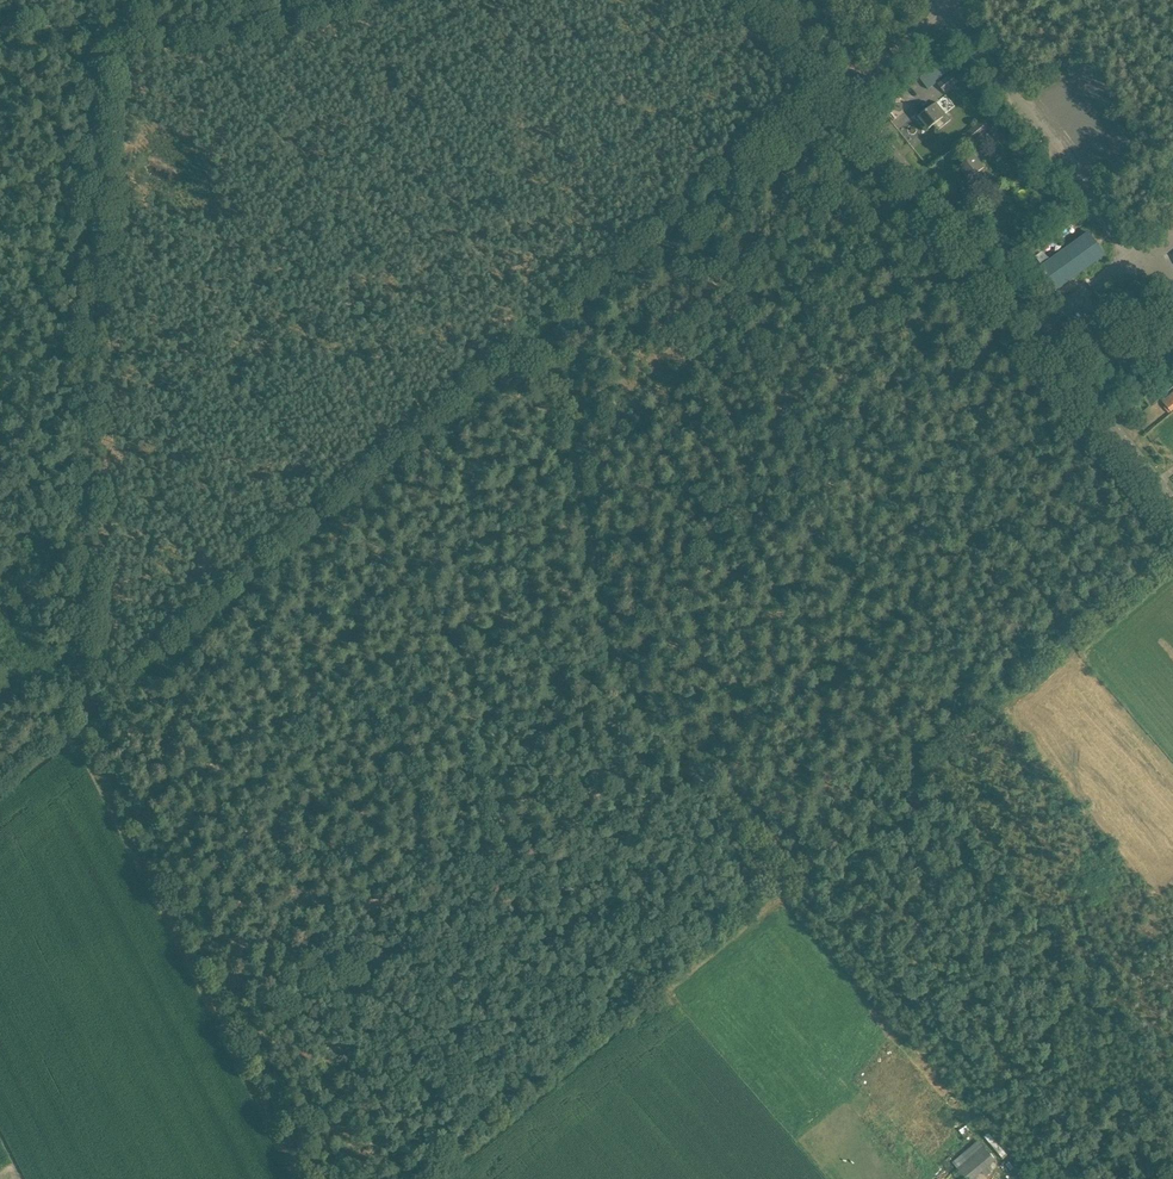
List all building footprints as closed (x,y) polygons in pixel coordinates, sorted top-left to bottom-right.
[(937,83),(935,81),(953,67),(948,60),(930,73),(929,72),(921,79),(929,89),(937,83)] [(939,83),(945,91),(962,77),(956,70),(939,83)] [(929,129),(934,125),(938,130),(951,120),(937,102),(919,116),(929,129)] [(967,134),(973,141),(989,128),(997,137),(1004,131),(991,115),(967,134)] [(1018,151),(1005,135),(1000,139),(1013,155),(1018,151)] [(970,180),(974,176),(978,181),(992,170),(985,162),(981,164),(974,155),(960,167),(970,180)] [(1041,266),(1057,289),(1106,254),(1089,232),(1041,266)] [(1147,396),(1144,398),(1150,406),(1160,398),(1146,382),(1140,387),(1147,396)] [(1171,411),(1172,409),(1172,394),(1163,402),(1171,411)] [(967,1178),(973,1178),(995,1161),(984,1148),(959,1169),(967,1178)] [(0,1158),(0,1178),(11,1178),(0,1158)]
